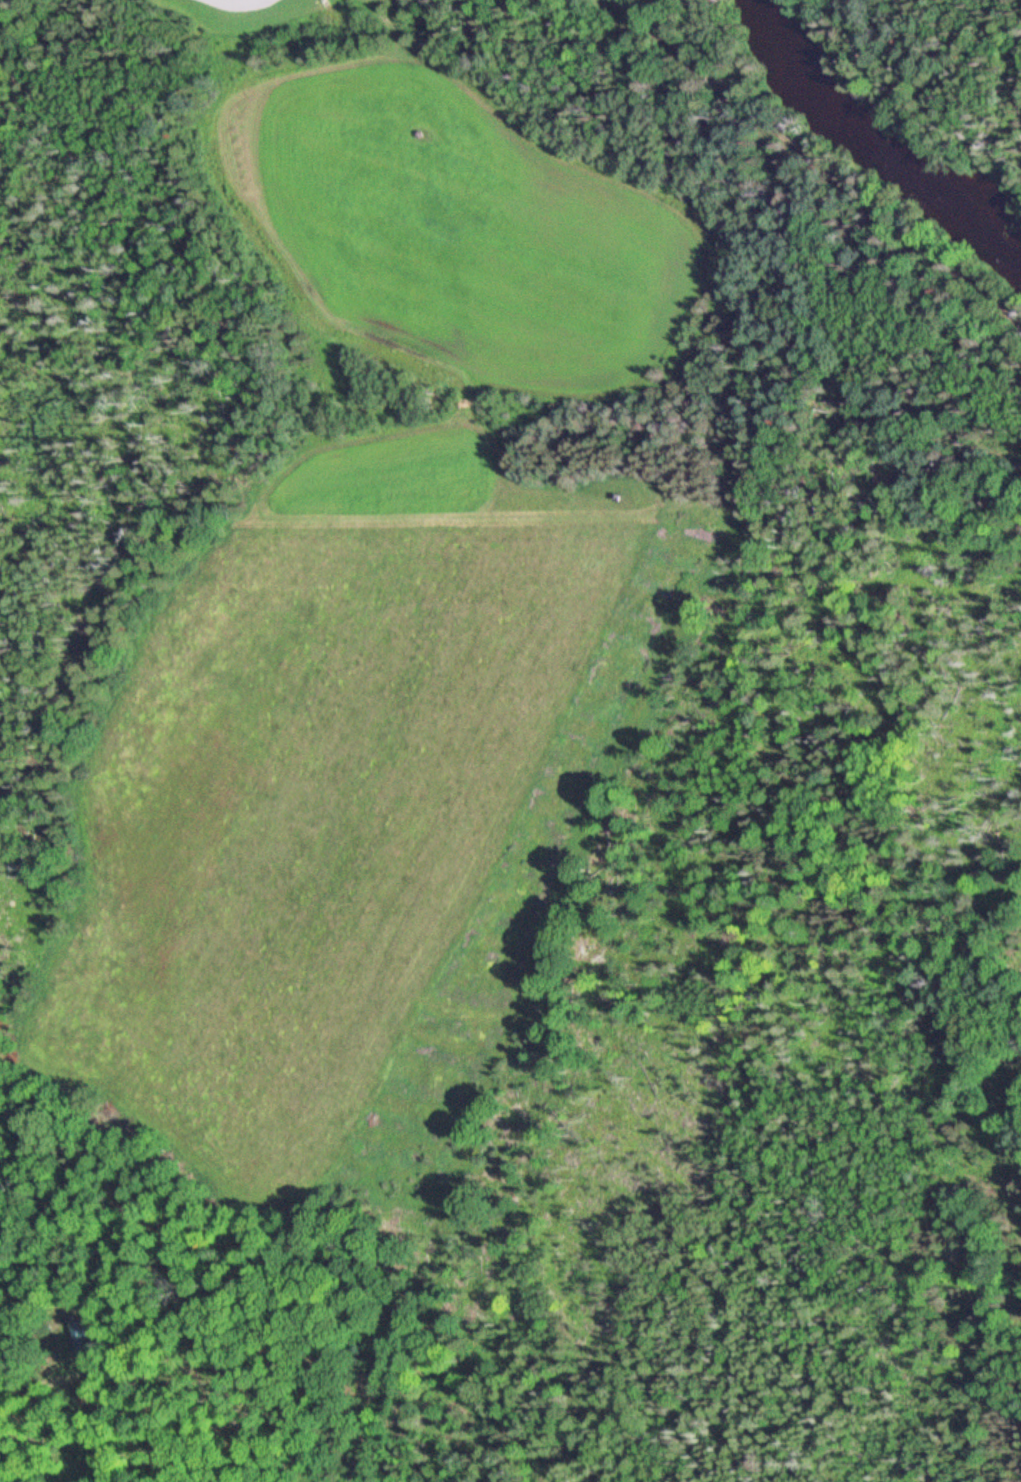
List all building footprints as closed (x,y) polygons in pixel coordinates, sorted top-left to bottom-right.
[(71,1322),(69,1355),(91,1356),(92,1323),(71,1322)]
